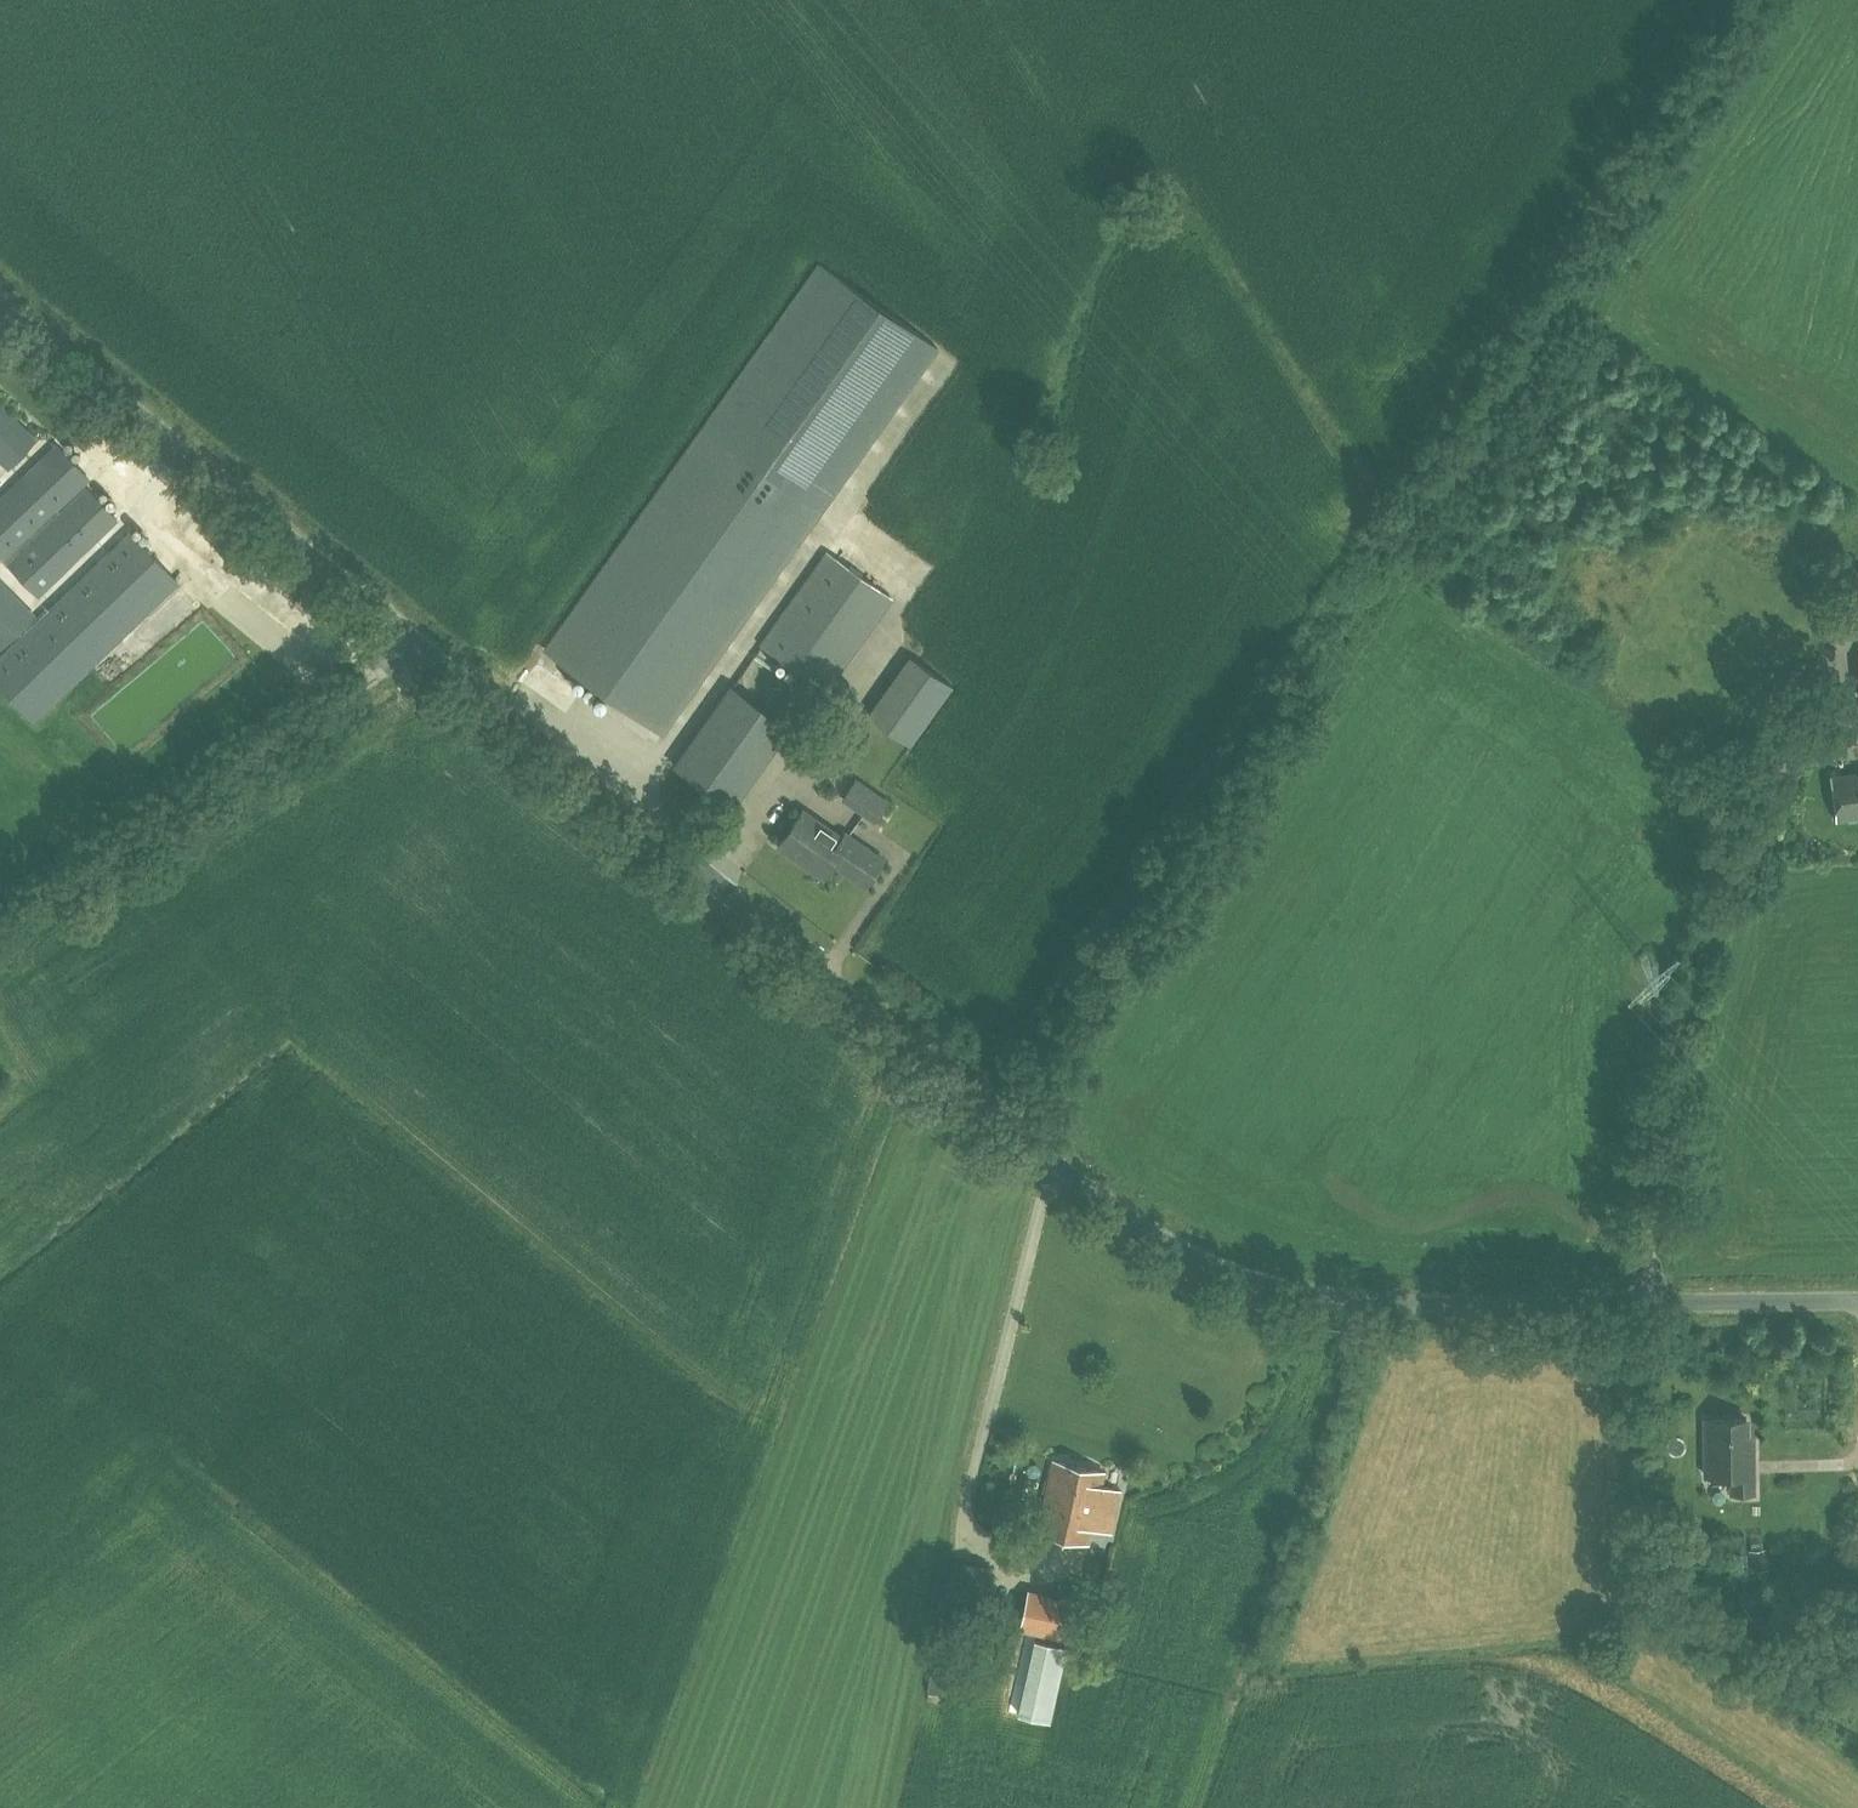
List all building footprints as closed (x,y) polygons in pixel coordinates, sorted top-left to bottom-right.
[(666,730),(938,348),(819,263),(548,644),(550,645),(549,646),(666,730)] [(38,439),(0,402),(0,461),(10,471),(38,439)] [(40,462),(39,461),(0,498),(0,556),(5,562),(73,496),(71,495),(89,478),(58,445),(40,462)] [(9,485),(0,476),(0,495),(9,485)] [(89,487),(72,504),(70,502),(7,564),(40,598),(104,537),(102,535),(119,518),(89,487)] [(33,721),(178,582),(131,533),(0,658),(0,686),(33,721)] [(827,691),(894,598),(829,551),(761,644),(827,691)] [(0,579),(0,645),(2,648),(35,616),(0,579)] [(912,746),(955,686),(914,658),(872,717),(912,746)] [(734,805),(791,726),(735,686),(678,764),(734,805)] [(1857,817),(1857,773),(1831,777),(1837,820),(1857,817)] [(862,811),(875,820),(888,801),(874,792),(862,811)] [(843,837),(842,836),(839,835),(828,827),(827,828),(803,811),(779,845),(825,878),(833,866),(835,864),(866,887),(885,861),(846,833),(843,837)] [(1732,1492),(1754,1492),(1753,1449),(1747,1449),(1747,1419),(1706,1419),(1706,1475),(1732,1475),(1732,1492)] [(1088,1542),(1104,1470),(1053,1460),(1038,1531),(1088,1542)] [(1766,1548),(1750,1550),(1753,1571),(1768,1569),(1766,1548)] [(1076,1601),(1029,1590),(1021,1629),(1068,1639),(1076,1601)]
